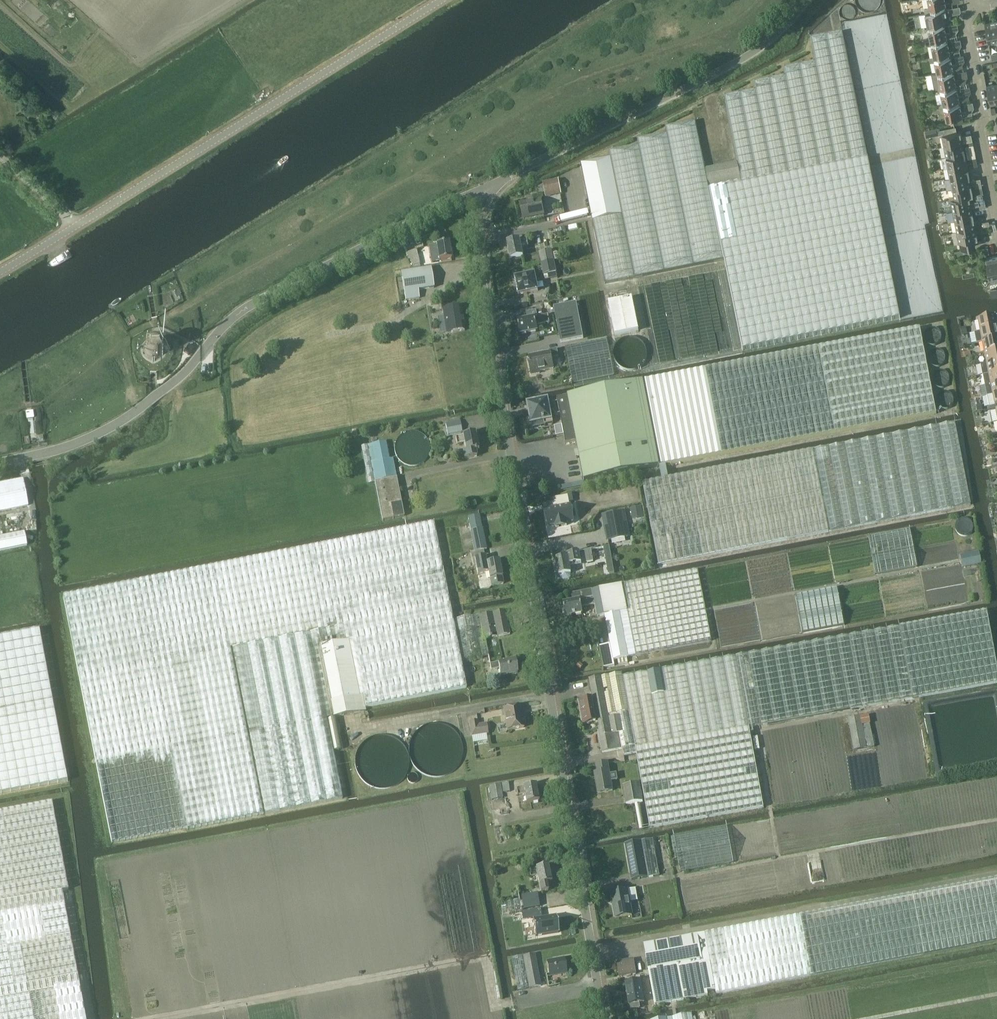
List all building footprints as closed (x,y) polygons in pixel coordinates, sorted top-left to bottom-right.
[(925,7),(926,12),(931,11),(947,8),(946,0),(929,0),(930,6),(925,7)] [(926,12),(920,13),(922,26),(928,24),(944,21),(943,16),(951,14),(950,7),(947,8),(931,11),(926,12)] [(996,20),(985,22),(989,41),(996,39),(996,25),(996,20)] [(944,21),(928,24),(931,40),(947,37),(957,35),(957,32),(954,30),(946,32),(944,21)] [(724,260),(726,266),(883,235),(868,157),(842,32),(811,38),(815,62),(784,68),(785,76),(754,82),(756,90),(725,96),(738,162),(705,169),(695,121),(665,127),(666,133),(637,139),(638,146),(609,152),(611,158),(581,164),(593,221),(606,284),(724,260)] [(931,40),(934,55),(950,52),(947,37),(931,40)] [(950,52),(934,55),(937,71),(954,68),(963,66),(963,63),(960,62),(953,63),(950,52)] [(937,71),(932,73),(935,88),(941,87),(957,84),(966,82),(966,79),(964,78),(956,79),(954,68),(937,71)] [(987,85),(990,104),(996,102),(996,83),(987,85)] [(957,84),(941,87),(944,103),(960,99),(960,100),(970,98),(969,95),(967,93),(959,95),(957,84)] [(960,99),(944,103),(947,119),(973,113),(972,111),(970,109),(962,111),(960,100),(960,99)] [(942,135),(944,145),(963,141),(966,141),(973,139),(972,133),(962,135),(961,131),(957,131),(956,126),(938,130),(939,135),(942,135)] [(963,141),(944,145),(946,155),(947,156),(965,152),(963,141)] [(967,163),(965,152),(947,156),(946,155),(942,156),(944,167),(949,166),(967,163)] [(967,163),(949,166),(951,177),(969,173),(967,163)] [(971,184),(969,173),(951,177),(953,187),(971,184)] [(561,190),(559,179),(544,182),(546,193),(561,190)] [(954,194),(949,195),(950,199),(973,194),(971,184),(953,187),(954,194)] [(951,199),(953,210),(972,206),(980,204),(986,203),(985,199),(979,200),(979,199),(971,201),(970,195),(973,195),(973,194),(950,199),(951,199)] [(523,218),(544,215),(541,199),(520,202),(523,218)] [(974,216),(972,206),(953,210),(955,220),(974,216)] [(976,227),(974,216),(955,220),(957,230),(957,231),(976,227)] [(974,239),(978,238),(976,227),(957,231),(957,230),(952,231),(955,243),(959,242),(960,242),(961,241),(962,248),(976,245),(974,239)] [(883,235),(726,266),(743,350),(900,318),(883,235)] [(522,248),(529,246),(528,239),(520,240),(520,239),(508,242),(511,258),(523,256),(522,248)] [(440,261),(452,259),(449,242),(437,244),(437,245),(430,247),(431,254),(438,252),(440,261)] [(421,266),(417,249),(406,254),(413,266),(421,266)] [(552,250),(539,252),(539,253),(540,258),(541,262),(541,263),(542,263),(554,261),(552,250)] [(986,257),(990,276),(990,278),(994,280),(996,279),(996,255),(986,257)] [(554,261),(542,263),(545,280),(558,277),(554,261)] [(431,268),(401,272),(406,300),(420,298),(418,290),(434,288),(431,268)] [(519,295),(531,292),(538,290),(535,274),(515,278),(517,287),(516,288),(517,292),(518,292),(519,295)] [(639,330),(633,297),(609,302),(616,335),(639,330)] [(583,338),(577,303),(554,307),(561,342),(583,338)] [(460,307),(443,310),(446,333),(464,330),(460,307)] [(550,322),(549,314),(538,316),(536,310),(527,312),(528,318),(518,320),(519,327),(518,327),(519,332),(520,332),(521,334),(537,330),(536,325),(550,322)] [(981,331),(996,328),(996,322),(996,317),(978,321),(981,331)] [(929,334),(945,332),(943,319),(927,322),(929,334)] [(666,465),(937,414),(920,328),(643,381),(659,467),(666,465)] [(976,344),(983,342),(996,339),(996,328),(981,331),(974,333),(976,344)] [(157,338),(153,338),(149,339),(145,342),(144,346),(144,351),(146,355),(149,358),(153,359),(157,359),(161,358),(164,354),(166,351),(166,346),(164,342),(161,339),(157,338)] [(614,375),(606,338),(565,346),(572,383),(614,375)] [(983,342),(985,353),(996,350),(996,339),(983,342)] [(193,348),(189,345),(184,351),(189,355),(193,348)] [(530,364),(532,374),(540,373),(540,371),(554,369),(552,358),(559,357),(558,349),(549,350),(550,352),(529,356),(530,364)] [(985,353),(987,363),(996,361),(996,350),(985,353)] [(987,363),(981,365),(983,375),(996,372),(996,361),(987,363)] [(983,375),(985,386),(996,383),(996,372),(983,375)] [(584,481),(659,467),(643,381),(568,395),(569,397),(558,399),(558,402),(560,414),(566,445),(577,442),(584,481)] [(987,396),(996,394),(996,383),(985,386),(987,396)] [(987,396),(990,407),(996,406),(996,394),(987,396)] [(551,411),(555,411),(556,415),(560,414),(558,402),(550,404),(549,398),(538,400),(538,402),(529,404),(533,426),(545,423),(544,418),(552,417),(551,411)] [(33,411),(26,412),(27,419),(34,418),(33,411)] [(449,435),(463,432),(461,421),(446,424),(449,435)] [(643,483),(659,565),(845,529),(971,505),(955,423),(829,447),(669,478),(665,479),(662,480),(643,483)] [(458,444),(465,443),(467,451),(464,451),(466,459),(477,456),(476,451),(477,451),(477,449),(479,449),(476,432),(463,435),(464,436),(457,438),(458,444)] [(405,451),(404,462),(426,464),(429,436),(420,435),(419,446),(411,445),(411,452),(405,451)] [(389,459),(385,442),(367,445),(361,447),(368,484),(375,483),(382,521),(404,516),(397,479),(397,478),(396,478),(392,459),(389,459)] [(659,467),(662,480),(665,479),(669,478),(666,465),(659,467)] [(29,506),(23,479),(0,483),(0,511),(29,506)] [(583,492),(572,494),(574,507),(585,505),(583,492)] [(569,505),(546,509),(548,525),(555,523),(556,526),(566,524),(565,522),(572,520),(569,505)] [(642,506),(631,508),(633,519),(643,517),(642,506)] [(611,539),(630,536),(625,511),(606,514),(611,539)] [(480,515),(469,518),(470,527),(471,530),(475,552),(487,550),(483,528),(482,528),(482,525),(480,515)] [(956,523),(956,527),(956,531),(959,534),(963,536),(967,536),(970,534),(973,531),(974,527),(973,523),(970,520),(967,518),(963,518),(959,520),(956,523)] [(323,647),(350,642),(363,712),(468,692),(462,661),(489,655),(486,639),(510,634),(505,610),(480,615),(453,620),(434,523),(320,545),(139,581),(63,596),(111,843),(187,829),(343,798),(333,751),(342,749),(342,747),(336,717),(323,647)] [(0,537),(0,550),(27,545),(25,532),(0,537)] [(584,550),(587,562),(594,561),(591,549),(584,550)] [(556,558),(559,575),(560,575),(561,579),(563,580),(570,579),(571,577),(570,573),(572,573),(570,564),(582,562),(580,551),(567,553),(568,556),(556,558)] [(981,564),(978,551),(960,555),(962,568),(981,564)] [(499,560),(487,563),(486,557),(473,559),(475,566),(478,565),(479,574),(489,572),(492,586),(503,584),(499,560)] [(592,590),(572,594),(574,600),(564,602),(565,609),(564,609),(565,614),(566,614),(566,616),(583,613),(582,607),(584,607),(590,606),(595,605),(597,617),(605,615),(613,660),(618,659),(619,664),(628,663),(627,657),(628,657),(712,641),(698,570),(622,584),(592,590)] [(755,600),(761,638),(804,632),(798,593),(755,600)] [(622,676),(629,712),(637,754),(650,829),(764,808),(750,727),(913,698),(996,683),(996,664),(987,611),(900,627),(748,654),(622,676)] [(61,783),(67,781),(53,710),(39,631),(0,638),(0,794),(61,783)] [(336,717),(363,712),(350,642),(323,647),(336,717)] [(501,676),(518,673),(515,660),(490,665),(491,670),(499,669),(501,676)] [(602,676),(588,679),(592,699),(596,722),(602,753),(622,749),(624,756),(637,754),(629,712),(622,676),(622,673),(602,676)] [(592,699),(578,702),(582,724),(596,722),(592,699)] [(523,706),(504,709),(507,730),(524,728),(522,719),(525,718),(523,706)] [(854,750),(874,747),(870,724),(871,724),(869,715),(848,718),(854,750)] [(478,721),(469,722),(472,737),(489,734),(487,723),(479,724),(478,721)] [(459,764),(463,754),(462,744),(458,734),(450,727),(440,723),(430,723),(420,728),(413,735),(409,745),(409,756),(414,766),(421,773),(431,777),(442,776),(452,772),(459,764)] [(408,771),(410,761),(408,751),(403,742),(395,736),(385,733),(375,734),(366,739),(359,746),(355,756),(355,766),(359,776),(366,783),(375,788),(385,789),(395,786),(403,780),(408,771)] [(608,762),(596,765),(597,772),(594,773),(598,793),(613,791),(611,780),(617,780),(616,774),(610,775),(608,762)] [(640,782),(623,785),(626,804),(644,801),(640,782)] [(503,793),(510,791),(509,783),(501,784),(503,793)] [(504,799),(503,793),(501,784),(489,786),(491,801),(504,799)] [(527,803),(539,801),(536,785),(523,787),(523,788),(516,789),(517,796),(525,794),(527,803)] [(64,903),(62,892),(68,891),(53,803),(0,812),(0,915),(64,903)] [(734,862),(727,826),(673,835),(680,871),(734,862)] [(625,844),(632,880),(644,878),(659,876),(655,850),(653,839),(625,844)] [(805,856),(682,880),(688,911),(811,887),(805,856)] [(530,878),(537,876),(541,893),(549,891),(547,883),(552,882),(548,865),(536,868),(536,869),(529,871),(530,878)] [(913,894),(848,907),(798,916),(698,935),(644,945),(648,969),(655,1005),(683,1000),(709,995),(708,991),(715,989),(716,994),(924,955),(996,941),(996,878),(913,894)] [(628,890),(612,893),(616,918),(633,916),(630,902),(638,901),(636,889),(628,890)] [(537,895),(521,898),(524,912),(539,909),(537,895)] [(64,903),(0,915),(0,1018),(85,1018),(64,903)] [(540,911),(522,914),(523,920),(541,917),(540,911)] [(557,916),(533,920),(536,937),(560,933),(557,916)] [(535,954),(512,959),(518,990),(541,986),(535,954)] [(564,959),(547,962),(550,977),(567,973),(564,959)] [(634,959),(618,962),(620,976),(636,974),(634,959)] [(626,983),(630,1004),(631,1009),(640,1008),(639,1003),(644,1002),(641,980),(626,983)]
